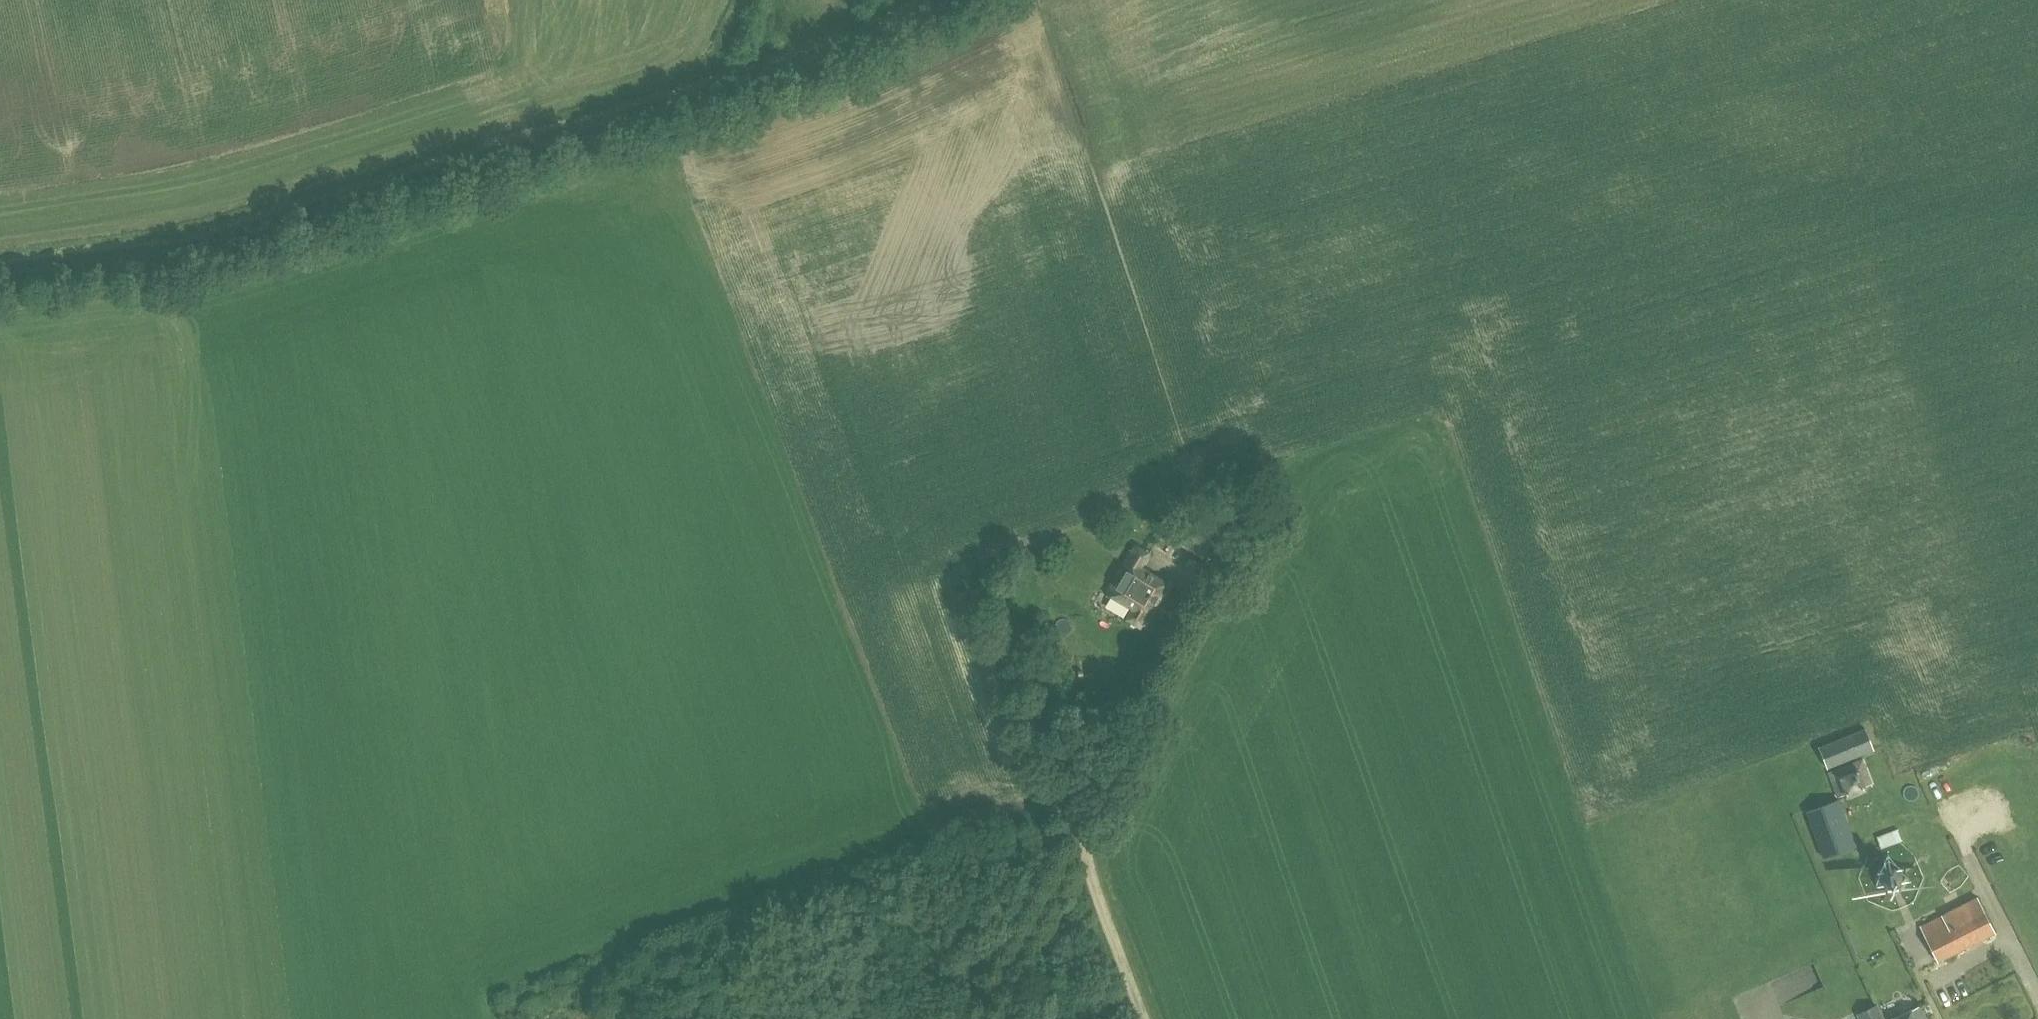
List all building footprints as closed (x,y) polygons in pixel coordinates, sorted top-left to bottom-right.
[(1148,617),(1168,583),(1140,567),(1149,553),(1136,545),(1108,592),(1134,608),(1127,618),(1141,627),(1147,616),(1148,617)] [(1865,726),(1819,745),(1827,768),(1874,748),(1865,726)] [(1863,756),(1827,771),(1836,795),(1872,782),(1863,756)] [(1856,845),(1839,798),(1805,810),(1824,857),(1856,845)] [(1881,849),(1902,841),(1897,829),(1876,837),(1881,849)] [(1883,877),(1889,884),(1899,880),(1901,872),(1895,866),(1886,869),(1883,877)] [(1920,924),(1938,959),(1994,930),(1977,896),(1920,924)] [(1785,1005),(1813,998),(1808,978),(1780,984),(1785,1005)] [(1955,983),(1943,990),(1950,1003),(1963,996),(1955,983)] [(1879,1005),(1862,1013),(1865,1018),(1885,1018),(1879,1005)] [(1892,1018),(1926,1018),(1920,1006),(1892,1018)]
